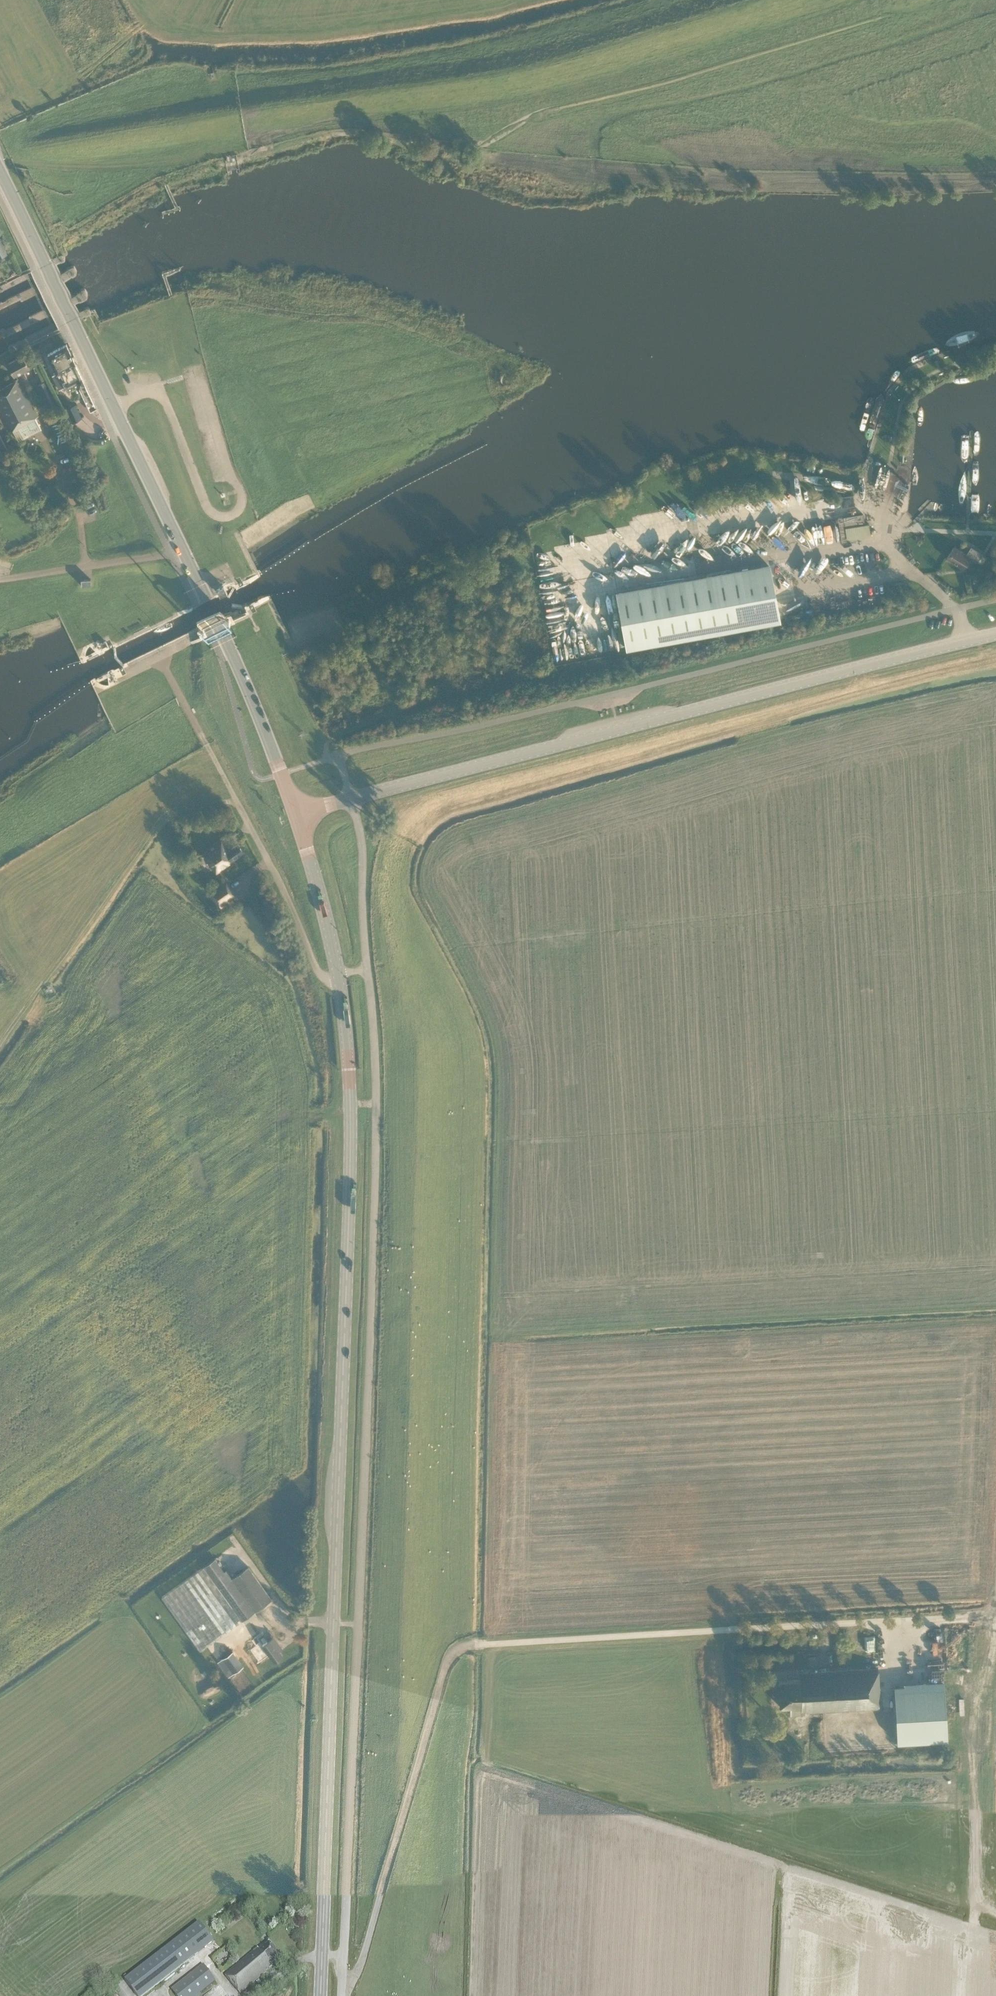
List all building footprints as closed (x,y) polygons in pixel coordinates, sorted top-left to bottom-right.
[(67,344),(48,353),(47,353),(57,373),(52,375),(59,389),(65,386),(67,390),(85,382),(76,364),(76,363),(67,344)] [(21,380),(27,377),(24,370),(30,367),(23,355),(8,363),(15,375),(17,374),(19,378),(0,388),(0,406),(6,417),(4,418),(10,429),(11,428),(17,425),(23,437),(41,427),(35,416),(39,413),(21,380)] [(46,404),(55,399),(46,380),(37,385),(46,404)] [(81,387),(93,411),(98,408),(87,384),(81,387)] [(83,417),(76,403),(66,408),(73,422),(83,417)] [(824,482),(846,487),(848,481),(826,475),(824,482)] [(840,496),(841,506),(854,504),(853,494),(840,496)] [(843,516),(845,526),(865,523),(863,513),(843,516)] [(977,562),(982,554),(971,547),(966,554),(954,546),(946,558),(962,568),(970,557),(977,562)] [(618,593),(627,646),(779,618),(769,565),(618,593)] [(224,586),(217,589),(220,595),(227,592),(224,586)] [(231,862),(245,852),(238,843),(228,850),(221,840),(203,853),(217,873),(231,863),(231,862)] [(209,889),(221,906),(236,895),(224,879),(209,889)] [(232,1578),(232,1577),(230,1579),(215,1558),(162,1596),(200,1650),(272,1598),(248,1566),(232,1578)] [(262,1645),(274,1661),(283,1654),(279,1650),(282,1648),(274,1636),(268,1641),(263,1634),(258,1638),(262,1645)] [(921,1668),(948,1667),(947,1637),(937,1637),(937,1644),(929,1644),(929,1635),(919,1635),(921,1668)] [(244,1666),(233,1651),(218,1662),(229,1677),(244,1666)] [(800,1679),(779,1680),(780,1706),(790,1706),(791,1713),(880,1708),(878,1668),(799,1672),(800,1679)] [(894,1690),(897,1740),(947,1738),(945,1687),(894,1690)] [(124,1980),(136,1995),(143,1995),(213,1941),(198,1922),(124,1980)] [(225,1974),(240,1993),(273,1965),(271,1963),(281,1955),(270,1942),(260,1949),(258,1947),(225,1974)] [(171,1990),(176,1995),(196,1995),(215,1981),(203,1965),(171,1990)]
